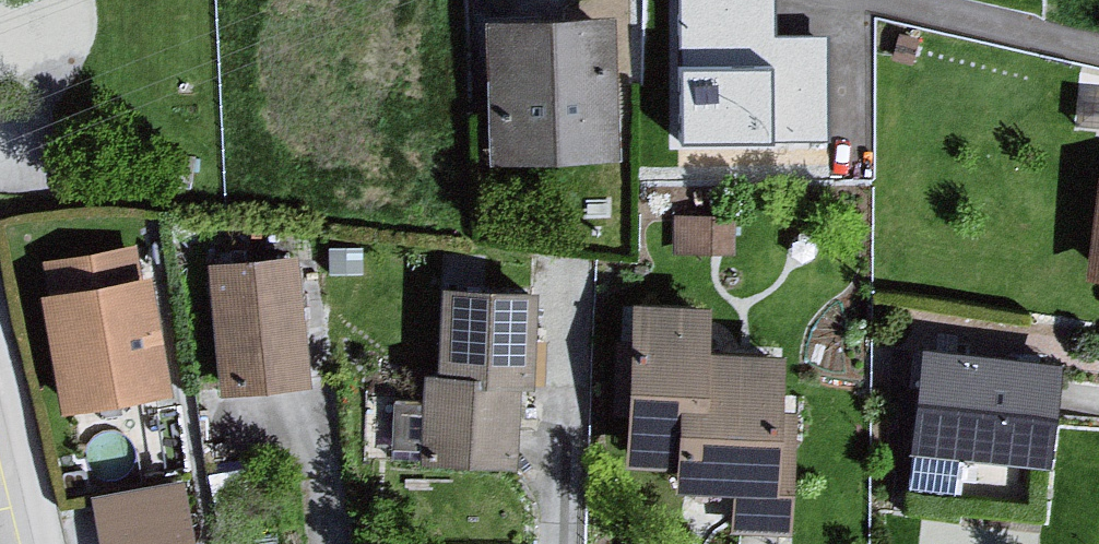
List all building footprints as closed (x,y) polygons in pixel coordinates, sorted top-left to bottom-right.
[(682,144),(828,142),(827,38),(774,39),(774,0),(681,0),(682,144)] [(593,21),(472,27),(483,171),(609,165),(593,21)] [(1087,179),(1076,284),(1098,287),(1098,181),(1087,179)] [(134,251),(32,268),(32,300),(23,300),(48,415),(162,399),(134,251)] [(287,263),(196,274),(217,401),(306,395),(287,263)] [(526,298),(425,290),(426,372),(412,376),(421,465),(510,472),(526,298)] [(689,310),(611,303),(609,468),(650,469),(653,415),(679,404),(684,353),(689,310)] [(1056,362),(904,346),(898,450),(1049,464),(1056,362)] [(787,362),(684,353),(679,404),(653,415),(650,469),(657,488),(725,492),(722,536),(787,538),(787,362)] [(98,543),(193,543),(195,543),(188,470),(92,480),(98,543)]
